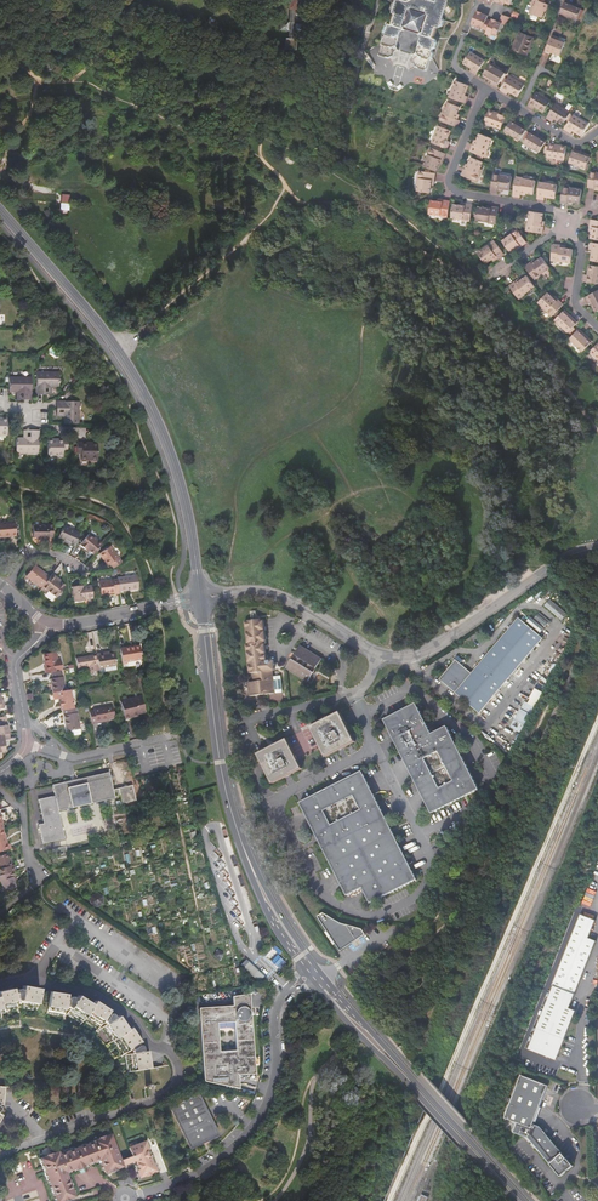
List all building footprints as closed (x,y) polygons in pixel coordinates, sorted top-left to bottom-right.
[(394,14),(404,17),(417,20),(423,0),(397,0),(397,1),(393,3),(391,9),(393,13),(395,13),(394,14)] [(417,20),(426,23),(437,26),(441,27),(444,25),(446,20),(444,16),(446,9),(450,7),(452,0),(423,0),(417,20)] [(530,5),(530,6),(532,6),(529,13),(542,18),(544,13),(542,12),(543,10),(545,11),(548,4),(543,2),(544,0),(532,0),(530,5)] [(572,3),(565,1),(560,13),(577,20),(581,9),(572,5),(572,3)] [(482,16),(476,14),(473,25),(489,30),(488,33),(493,35),(493,33),(498,34),(502,22),(508,24),(512,16),(503,13),(501,21),(498,20),(498,22),(492,20),(488,18),(489,15),(483,14),(482,16)] [(404,17),(394,14),(391,24),(389,23),(386,25),(384,31),(386,34),(383,36),(381,41),(383,45),(380,55),(385,57),(404,17)] [(404,17),(385,57),(391,59),(391,58),(394,57),(396,52),(399,50),(397,46),(402,31),(406,29),(407,29),(420,33),(420,34),(421,34),(426,23),(417,20),(404,17)] [(294,22),(289,22),(280,21),(280,30),(289,31),(288,38),(287,38),(285,46),(285,47),(286,47),(287,48),(287,49),(293,50),(293,48),(294,47),(296,47),(296,39),(293,39),(294,27),(295,27),(295,25),(294,25),(294,22)] [(295,22),(295,25),(295,27),(295,30),(301,31),(303,23),(295,22)] [(426,23),(421,34),(422,37),(418,52),(414,54),(416,58),(414,63),(416,66),(416,67),(417,67),(437,26),(426,23)] [(441,27),(437,26),(417,67),(427,70),(431,59),(434,58),(436,53),(434,49),(437,47),(439,42),(438,38),(436,38),(439,27),(440,27),(441,27)] [(529,46),(533,37),(520,31),(513,49),(527,55),(531,47),(529,46)] [(552,37),(546,52),(551,54),(552,52),(561,56),(566,42),(559,39),(559,40),(552,37)] [(470,71),(477,75),(485,61),(470,52),(464,61),(473,67),(472,69),(470,71)] [(491,84),(497,88),(506,74),(490,64),(484,74),(493,80),(492,82),(491,84)] [(508,94),(509,92),(510,89),(520,95),(525,85),(510,76),(508,79),(506,78),(502,84),(504,85),(501,90),(508,94)] [(457,80),(450,97),(466,103),(469,96),(466,95),(464,94),(467,84),(457,80)] [(545,111),(551,101),(537,92),(534,96),(532,95),(530,99),(532,100),(528,106),(534,110),(535,108),(537,106),(545,111)] [(442,121),(459,127),(461,120),(458,119),(455,118),(457,113),(458,113),(461,107),(448,102),(444,114),(445,114),(442,121)] [(565,123),(571,113),(556,104),(547,118),(553,122),(555,119),(556,118),(560,120),(565,123)] [(503,128),(507,115),(500,113),(500,115),(490,111),(486,122),(503,128)] [(574,130),(583,134),(589,125),(574,116),(565,130),(571,134),(573,131),(574,130)] [(506,130),(521,140),(528,130),(519,124),(520,123),(513,119),(506,130)] [(439,125),(433,142),(448,148),(451,141),(448,140),(446,139),(450,130),(439,125)] [(525,142),(541,151),(547,142),(538,136),(539,135),(533,131),(525,142)] [(493,137),(481,132),(478,140),(479,140),(477,145),(474,143),(471,151),(485,156),(487,149),(488,150),(493,137)] [(549,156),(566,159),(568,148),(558,146),(558,144),(551,143),(549,156)] [(430,154),(425,166),(438,171),(440,164),(441,160),(444,161),(447,154),(433,148),(430,155),(430,154)] [(582,151),(575,149),(571,162),(588,168),(592,157),(581,153),(582,151)] [(484,161),(472,156),(469,163),(470,164),(468,169),(465,167),(463,174),(478,180),(481,173),(479,173),(481,168),(484,161)] [(420,170),(419,178),(420,178),(420,183),(418,191),(431,193),(432,185),(432,180),(435,180),(436,173),(420,170)] [(589,187),(596,188),(597,185),(597,173),(591,172),(590,181),(589,187)] [(494,174),(491,191),(499,193),(499,190),(500,187),(504,188),(511,189),(513,176),(501,174),(501,175),(494,174)] [(514,195),(521,196),(522,194),(522,191),(527,191),(527,192),(535,193),(537,180),(524,178),(524,180),(517,178),(514,195)] [(538,198),(546,199),(546,196),(546,194),(557,196),(559,185),(541,181),(538,198)] [(564,188),(562,202),(569,203),(570,200),(575,201),(574,202),(582,203),(584,190),(572,188),(571,189),(564,188)] [(69,195),(61,194),(60,203),(68,204),(69,195)] [(450,214),(452,200),(445,198),(444,201),(440,201),(440,200),(433,199),(431,212),(443,214),(443,212),(450,214)] [(473,216),(475,202),(467,201),(467,204),(462,203),(463,203),(456,202),(453,215),(465,217),(465,215),(473,216)] [(498,220),(499,214),(501,206),(493,205),(492,208),(488,207),(488,206),(480,205),(478,218),(491,220),(491,219),(498,220)] [(547,212),(533,210),(530,223),(532,223),(530,230),(545,233),(546,225),(543,225),(544,220),(545,220),(547,212)] [(514,232),(504,239),(511,250),(517,246),(517,245),(520,243),(522,245),(529,241),(520,229),(514,233),(514,232)] [(506,252),(497,240),(491,244),(491,243),(480,251),(487,262),(494,258),(494,257),(498,254),(499,256),(506,252)] [(555,243),(553,257),(560,258),(560,260),(573,262),(575,248),(567,247),(566,248),(562,247),(562,244),(555,243)] [(551,267),(544,256),(538,260),(539,260),(535,263),(533,261),(527,265),(536,277),(541,273),(542,274),(551,267)] [(585,281),(597,283),(597,266),(592,265),(591,275),(589,275),(586,274),(585,281)] [(536,285),(529,274),(522,279),(523,280),(519,282),(516,279),(510,283),(519,296),(525,292),(526,293),(536,285)] [(586,297),(589,304),(592,302),(594,301),(597,310),(597,290),(586,297)] [(545,296),(540,301),(550,309),(551,309),(556,313),(565,303),(560,298),(558,300),(555,297),(555,296),(549,291),(545,296)] [(574,316),(567,309),(565,310),(573,317),(574,316)] [(565,310),(557,318),(572,333),(577,327),(575,326),(579,321),(574,316),(573,317),(565,310)] [(586,333),(581,327),(572,337),(585,350),(593,341),(585,334),(586,333)] [(585,334),(593,341),(594,340),(586,333),(585,334)] [(59,373),(37,373),(36,395),(45,395),(45,387),(58,387),(59,373)] [(9,389),(9,392),(23,392),(23,400),(32,400),(32,378),(9,378),(9,389)] [(78,402),(56,402),(56,411),(64,410),(64,424),(78,424),(78,402)] [(31,439),(17,438),(16,453),(38,453),(39,431),(31,431),(31,439)] [(53,440),(48,439),(48,457),(63,457),(63,450),(67,450),(67,440),(58,440),(58,442),(53,442),(53,440)] [(87,443),(77,443),(77,454),(82,454),(82,460),(97,461),(97,443),(91,443),(91,445),(87,445),(87,443)] [(6,536),(6,534),(11,534),(11,536),(16,535),(15,522),(0,523),(0,537),(6,536)] [(53,537),(53,525),(48,525),(48,523),(42,523),(42,525),(33,525),(33,537),(37,537),(37,539),(42,539),(48,539),(48,537),(53,537)] [(74,547),(79,535),(70,531),(71,529),(63,525),(62,528),(60,527),(57,533),(59,535),(58,537),(70,543),(69,544),(74,547)] [(94,538),(93,539),(88,535),(86,537),(84,535),(79,541),(81,543),(79,545),(83,549),(84,547),(93,555),(102,544),(94,538)] [(115,567),(121,563),(110,546),(99,552),(104,559),(103,560),(107,566),(110,564),(113,568),(115,567)] [(37,584),(41,587),(49,578),(34,565),(25,576),(37,585),(37,584)] [(41,587),(40,589),(44,593),(46,590),(56,598),(64,587),(54,580),(56,578),(52,574),(49,578),(41,587)] [(117,578),(117,579),(118,591),(138,589),(136,575),(117,578)] [(113,594),(119,593),(118,591),(117,579),(101,581),(103,594),(105,593),(105,592),(113,591),(113,594)] [(84,599),(93,598),(91,586),(79,588),(78,586),(71,587),(73,602),(84,601),(84,599)] [(568,615),(550,599),(544,606),(563,621),(568,615)] [(540,633),(550,622),(539,613),(534,619),(532,617),(527,622),(540,633)] [(543,638),(519,618),(516,622),(472,673),(464,666),(456,660),(440,680),(480,713),(543,638)] [(263,619),(245,621),(247,645),(246,645),(249,674),(252,673),(254,682),(248,683),(250,696),(275,693),(272,671),(271,671),(268,672),(267,666),(264,643),(266,643),(263,619)] [(300,645),(286,668),(308,682),(311,676),(313,678),(315,674),(313,673),(321,659),(300,645)] [(120,649),(122,664),(127,663),(127,662),(142,659),(140,646),(129,648),(129,647),(120,649)] [(45,673),(51,672),(59,670),(55,652),(43,654),(45,663),(46,667),(44,667),(45,673)] [(96,654),(96,655),(99,669),(104,668),(104,667),(116,665),(114,653),(105,655),(105,653),(96,654)] [(89,672),(99,670),(99,669),(96,655),(76,658),(77,668),(88,666),(89,672)] [(52,693),(53,693),(65,691),(63,676),(62,677),(61,670),(59,670),(51,672),(52,678),(52,683),(51,683),(52,693)] [(60,701),(62,710),(63,710),(73,708),(70,690),(65,691),(53,693),(54,700),(60,699),(60,701)] [(135,698),(120,702),(124,719),(135,717),(134,714),(145,711),(142,698),(135,700),(135,698)] [(432,814),(479,790),(447,728),(432,735),(416,704),(413,706),(384,720),(432,814)] [(88,711),(91,724),(96,723),(96,721),(107,720),(107,719),(114,718),(112,706),(93,709),(94,710),(88,711)] [(73,708),(63,710),(65,721),(66,721),(66,724),(65,724),(67,732),(71,731),(80,729),(76,708),(73,708)] [(270,750),(269,748),(257,754),(272,784),(302,769),(298,761),(322,749),(325,757),(355,742),(340,712),(328,718),(329,720),(323,723),(322,721),(274,745),(275,747),(270,750)] [(528,719),(520,714),(514,725),(522,730),(528,719)] [(8,734),(6,721),(0,722),(0,735),(8,734)] [(4,746),(3,740),(9,739),(8,734),(0,735),(0,747),(4,746)] [(109,772),(77,779),(53,785),(55,796),(39,800),(44,824),(39,825),(43,844),(69,838),(62,809),(115,798),(115,797),(121,795),(122,802),(135,800),(132,785),(113,789),(109,772)] [(417,880),(361,772),(300,803),(347,896),(362,888),(371,903),(417,880)] [(2,829),(0,830),(0,852),(11,848),(10,844),(8,844),(3,829),(2,829)] [(13,871),(10,861),(9,861),(6,854),(0,856),(0,874),(0,875),(12,872),(13,871)] [(224,879),(230,874),(223,868),(218,873),(224,879)] [(3,892),(15,888),(12,878),(13,878),(12,872),(0,875),(0,876),(0,883),(3,892)] [(90,896),(89,903),(96,907),(103,904),(103,897),(97,893),(90,896)] [(342,925),(324,915),(319,918),(341,952),(366,935),(363,931),(342,925)] [(552,997),(535,1041),(531,1050),(560,1061),(571,1034),(576,1021),(580,1011),(573,1009),(597,944),(597,942),(591,939),(597,922),(582,916),(562,968),(555,987),(556,987),(552,997)] [(286,962),(279,954),(282,951),(275,944),(263,955),(277,970),(286,962)] [(223,954),(217,950),(213,956),(220,960),(223,954)] [(264,976),(247,959),(241,965),(258,982),(264,976)] [(1,1016),(0,1013),(16,1009),(17,1010),(19,1010),(18,1007),(36,1010),(40,989),(23,985),(22,989),(18,989),(17,989),(16,989),(15,990),(15,991),(14,992),(13,992),(12,988),(0,991),(0,1017),(1,1016)] [(127,1054),(130,1071),(143,1069),(151,1067),(148,1051),(144,1051),(143,1047),(143,1046),(142,1046),(141,1045),(140,1045),(139,1045),(138,1044),(142,1042),(132,1027),(128,1030),(119,1016),(116,1018),(113,1014),(112,1013),(111,1013),(110,1013),(109,1013),(108,1014),(107,1013),(109,1009),(95,1000),(92,1004),(78,995),(76,999),(72,997),(72,996),(71,996),(70,996),(69,997),(68,998),(68,999),(67,998),(67,994),(50,992),(49,999),(47,1012),(64,1015),(64,1017),(66,1017),(66,1014),(81,1023),(84,1019),(98,1028),(98,1029),(99,1030),(101,1028),(110,1042),(114,1039),(123,1053),(122,1054),(123,1056),(125,1055),(127,1054)] [(233,999),(234,1005),(200,1008),(205,1080),(237,1088),(240,1089),(239,1075),(256,1073),(251,1008),(249,994),(240,995),(233,996),(233,999)] [(143,1069),(145,1086),(150,1086),(154,1085),(160,1084),(158,1066),(151,1067),(143,1069)] [(506,1118),(518,1122),(514,1132),(537,1141),(538,1140),(542,1145),(538,1148),(543,1154),(549,1160),(563,1176),(575,1166),(565,1154),(559,1147),(542,1127),(535,1124),(551,1086),(523,1075),(506,1118)] [(206,1109),(198,1092),(170,1106),(190,1147),(202,1142),(202,1143),(207,1141),(207,1139),(218,1134),(206,1109)] [(123,1168),(123,1167),(121,1160),(112,1135),(106,1137),(100,1139),(94,1141),(94,1142),(75,1148),(75,1147),(65,1150),(52,1154),(47,1156),(40,1158),(43,1166),(44,1166),(46,1172),(45,1172),(47,1180),(48,1180),(56,1200),(62,1200),(64,1200),(69,1199),(75,1197),(67,1172),(78,1168),(84,1167),(100,1161),(105,1173),(105,1174),(111,1172),(117,1170),(123,1168)] [(146,1141),(129,1147),(132,1156),(121,1160),(123,1167),(136,1162),(137,1165),(135,1165),(139,1177),(146,1174),(150,1173),(156,1171),(146,1141)] [(189,1161),(186,1156),(181,1159),(184,1164),(189,1161)]
